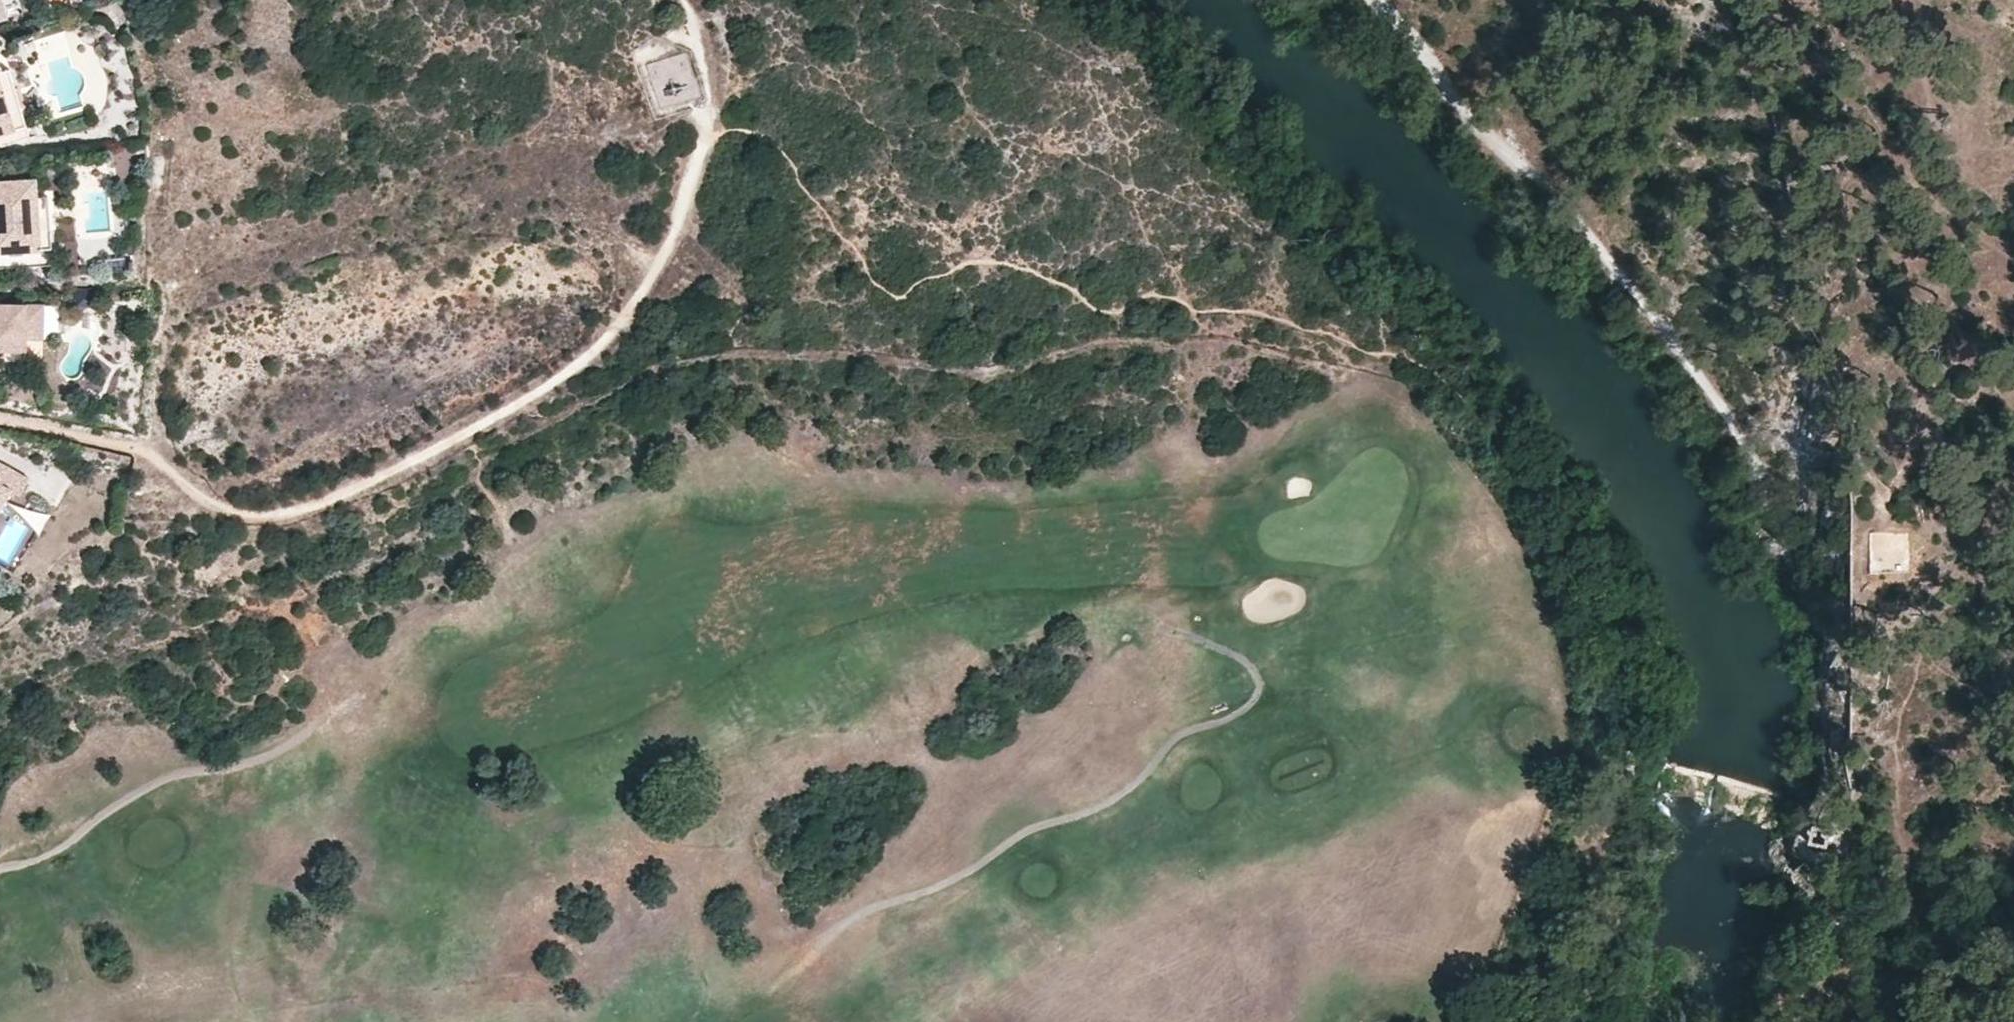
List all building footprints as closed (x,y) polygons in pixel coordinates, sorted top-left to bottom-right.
[(9,14),(4,0),(0,0),(0,17),(9,14)] [(0,73),(0,81),(15,131),(27,128),(10,71),(0,73)] [(15,131),(0,81),(0,136),(15,131)] [(30,198),(37,198),(35,179),(0,182),(0,268),(53,264),(51,229),(33,230),(30,198)] [(51,229),(48,196),(37,198),(30,198),(33,230),(51,229)] [(4,351),(25,351),(26,338),(26,323),(43,323),(43,305),(1,304),(0,309),(0,350),(4,351)] [(26,323),(26,338),(43,339),(43,323),(26,323)] [(30,480),(0,463),(0,512),(12,491),(21,496),(30,480)] [(1833,829),(1811,822),(1808,843),(1830,850),(1831,841),(1833,829)]
